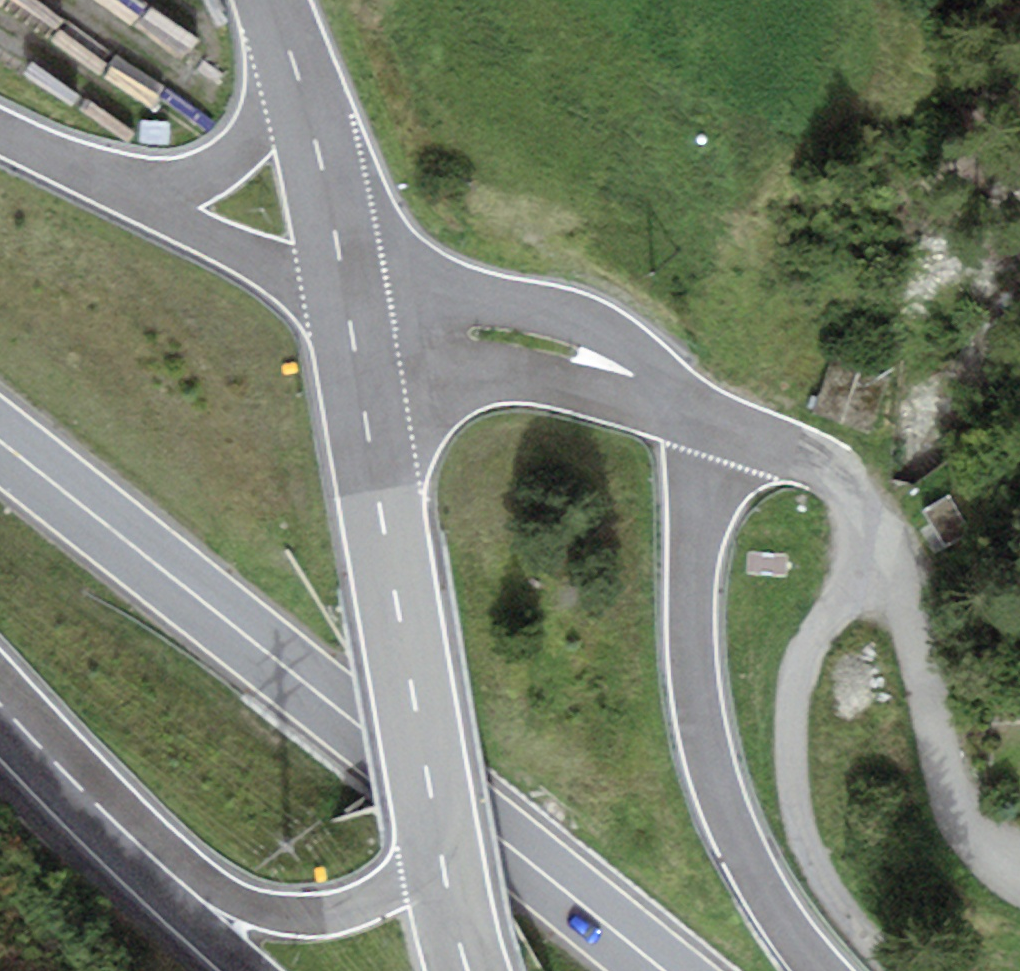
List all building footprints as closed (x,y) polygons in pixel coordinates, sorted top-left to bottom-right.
[(126,0),(7,0),(0,14),(0,16),(52,44),(43,61),(108,97),(104,103),(145,125),(193,37),(126,0)]
